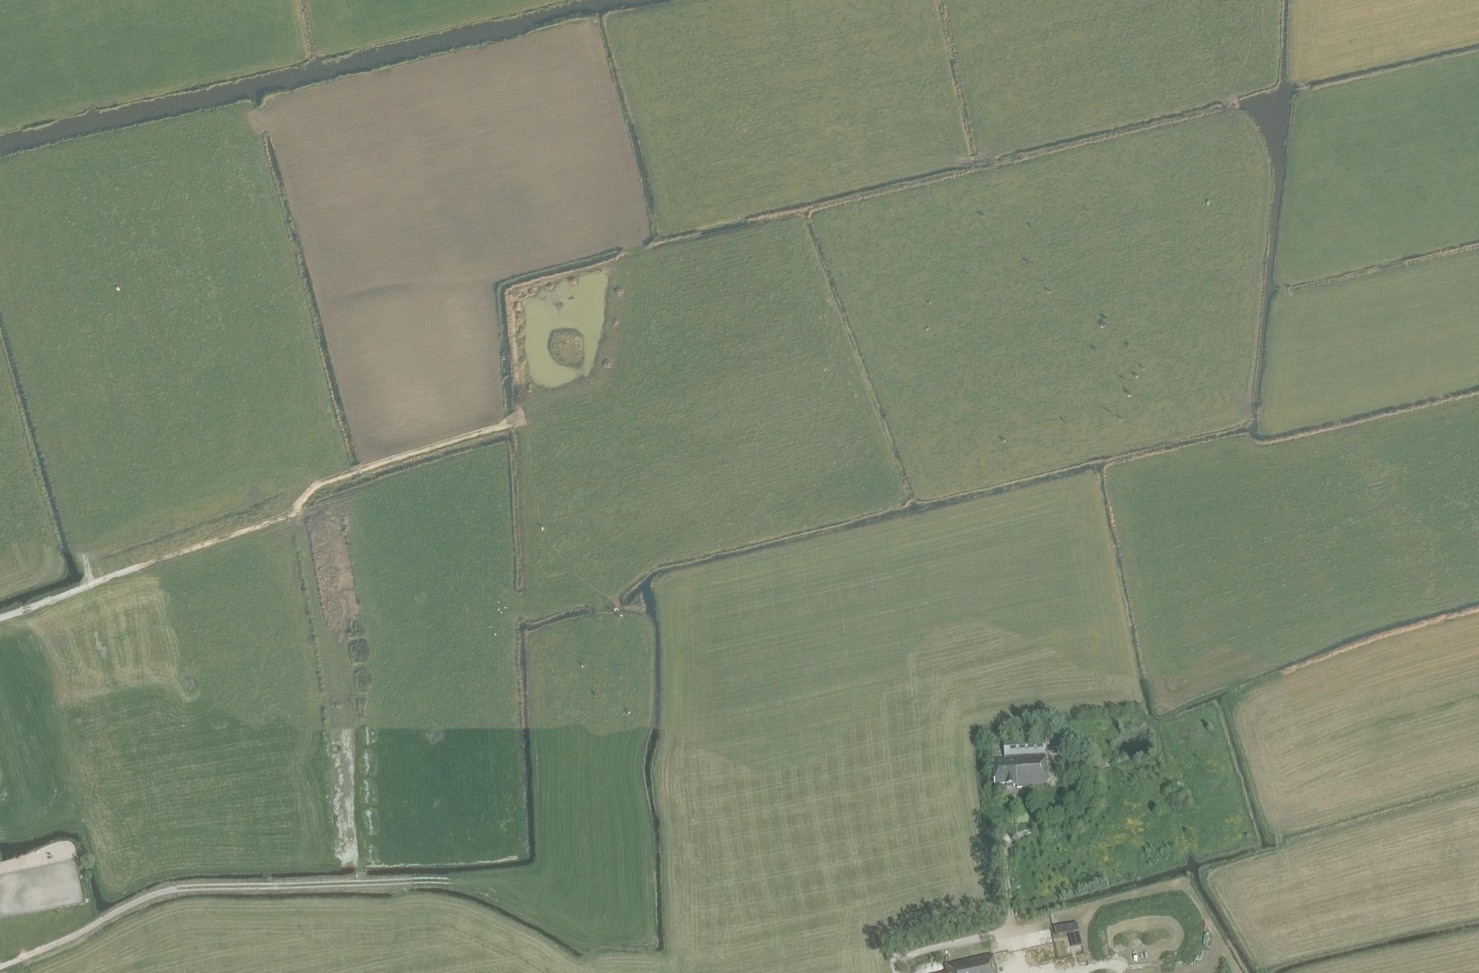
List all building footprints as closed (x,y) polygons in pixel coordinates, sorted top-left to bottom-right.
[(1060,732),(1059,732),(1048,732),(1044,733),(1045,746),(1061,745),(1060,732)] [(1046,786),(1044,740),(1003,742),(1004,761),(992,761),(994,785),(1005,784),(1006,785),(1016,785),(1016,787),(1046,786)] [(988,942),(955,949),(958,962),(945,965),(947,972),(946,972),(996,972),(992,954),(991,955),(988,942)]
